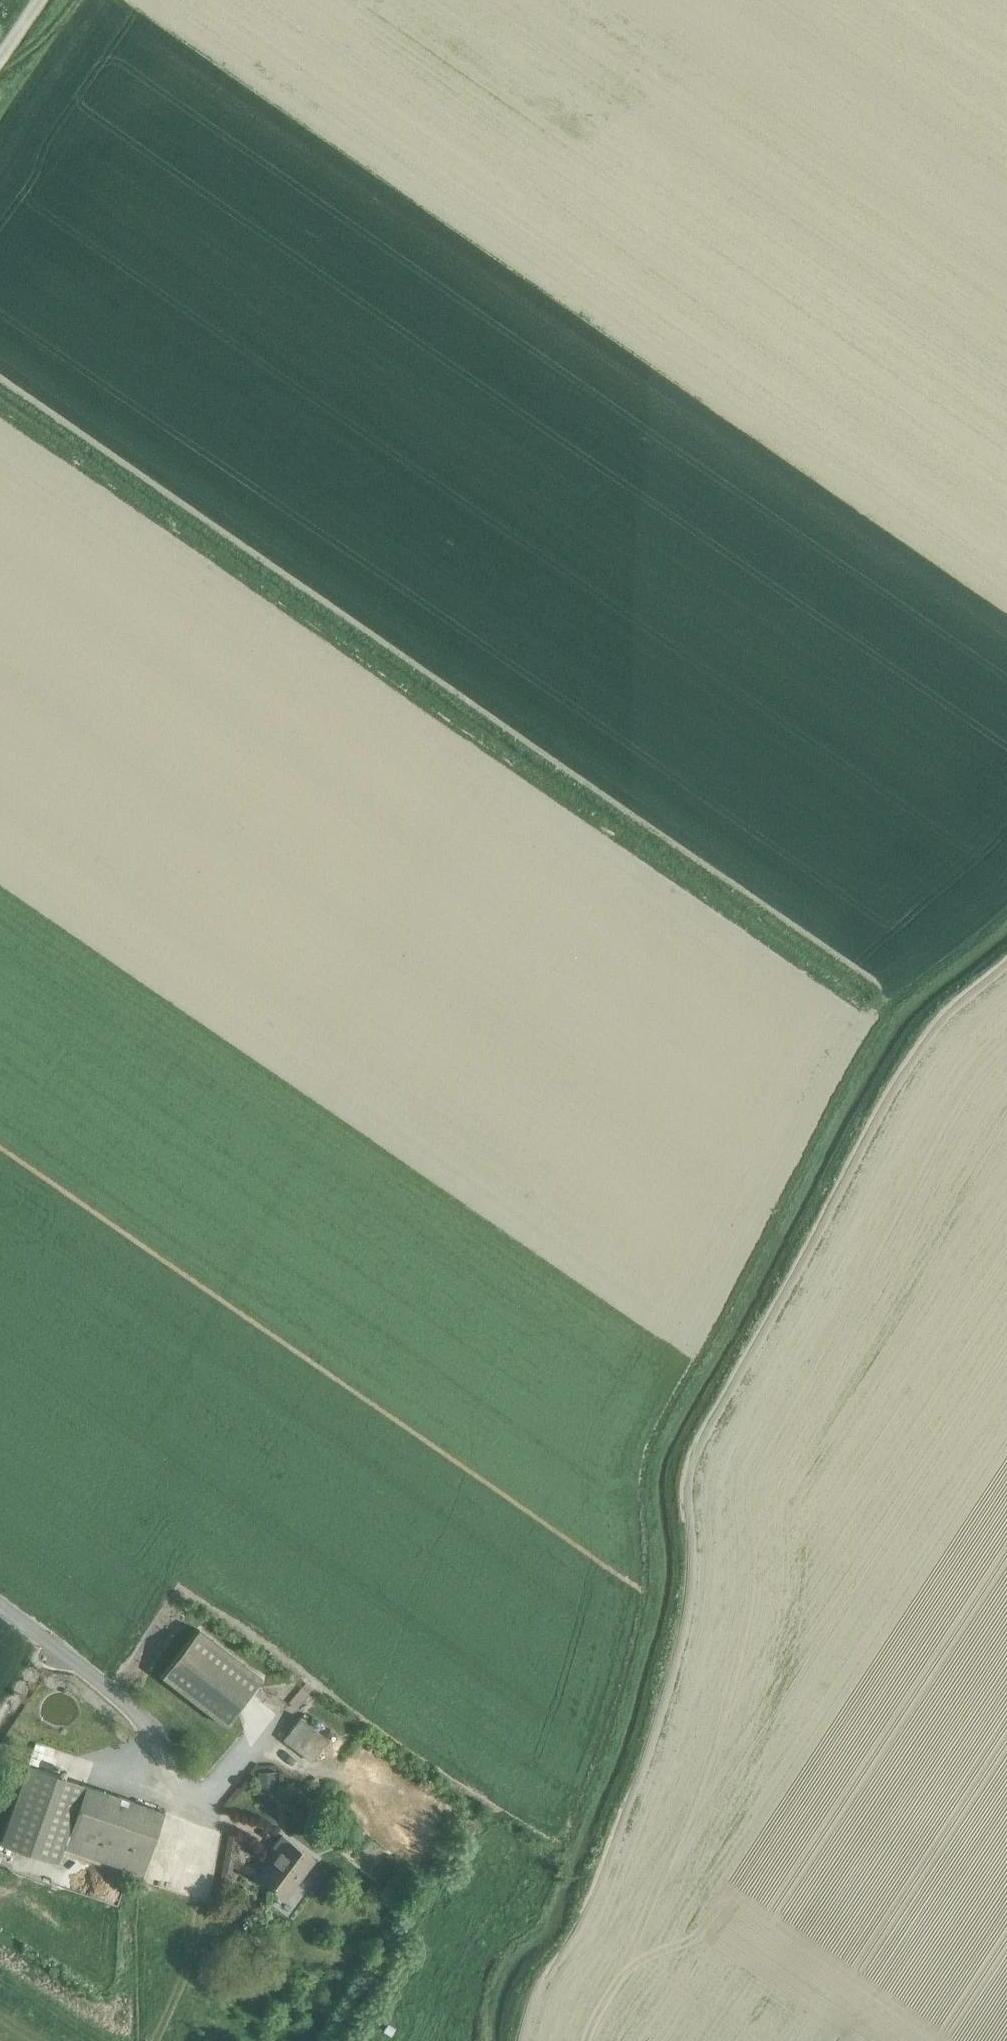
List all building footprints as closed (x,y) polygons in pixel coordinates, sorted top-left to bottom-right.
[(225,1725),(262,1678),(199,1629),(162,1676),(225,1725)] [(299,1717),(283,1738),(311,1761),(328,1739),(299,1717)] [(28,1765),(1,1842),(57,1862),(64,1841),(66,1842),(64,1847),(143,1874),(164,1812),(28,1765)] [(274,1769),(257,1770),(258,1790),(275,1789),(274,1769)] [(277,1850),(258,1876),(286,1897),(314,1859),(282,1834),(272,1847),(277,1850)]
